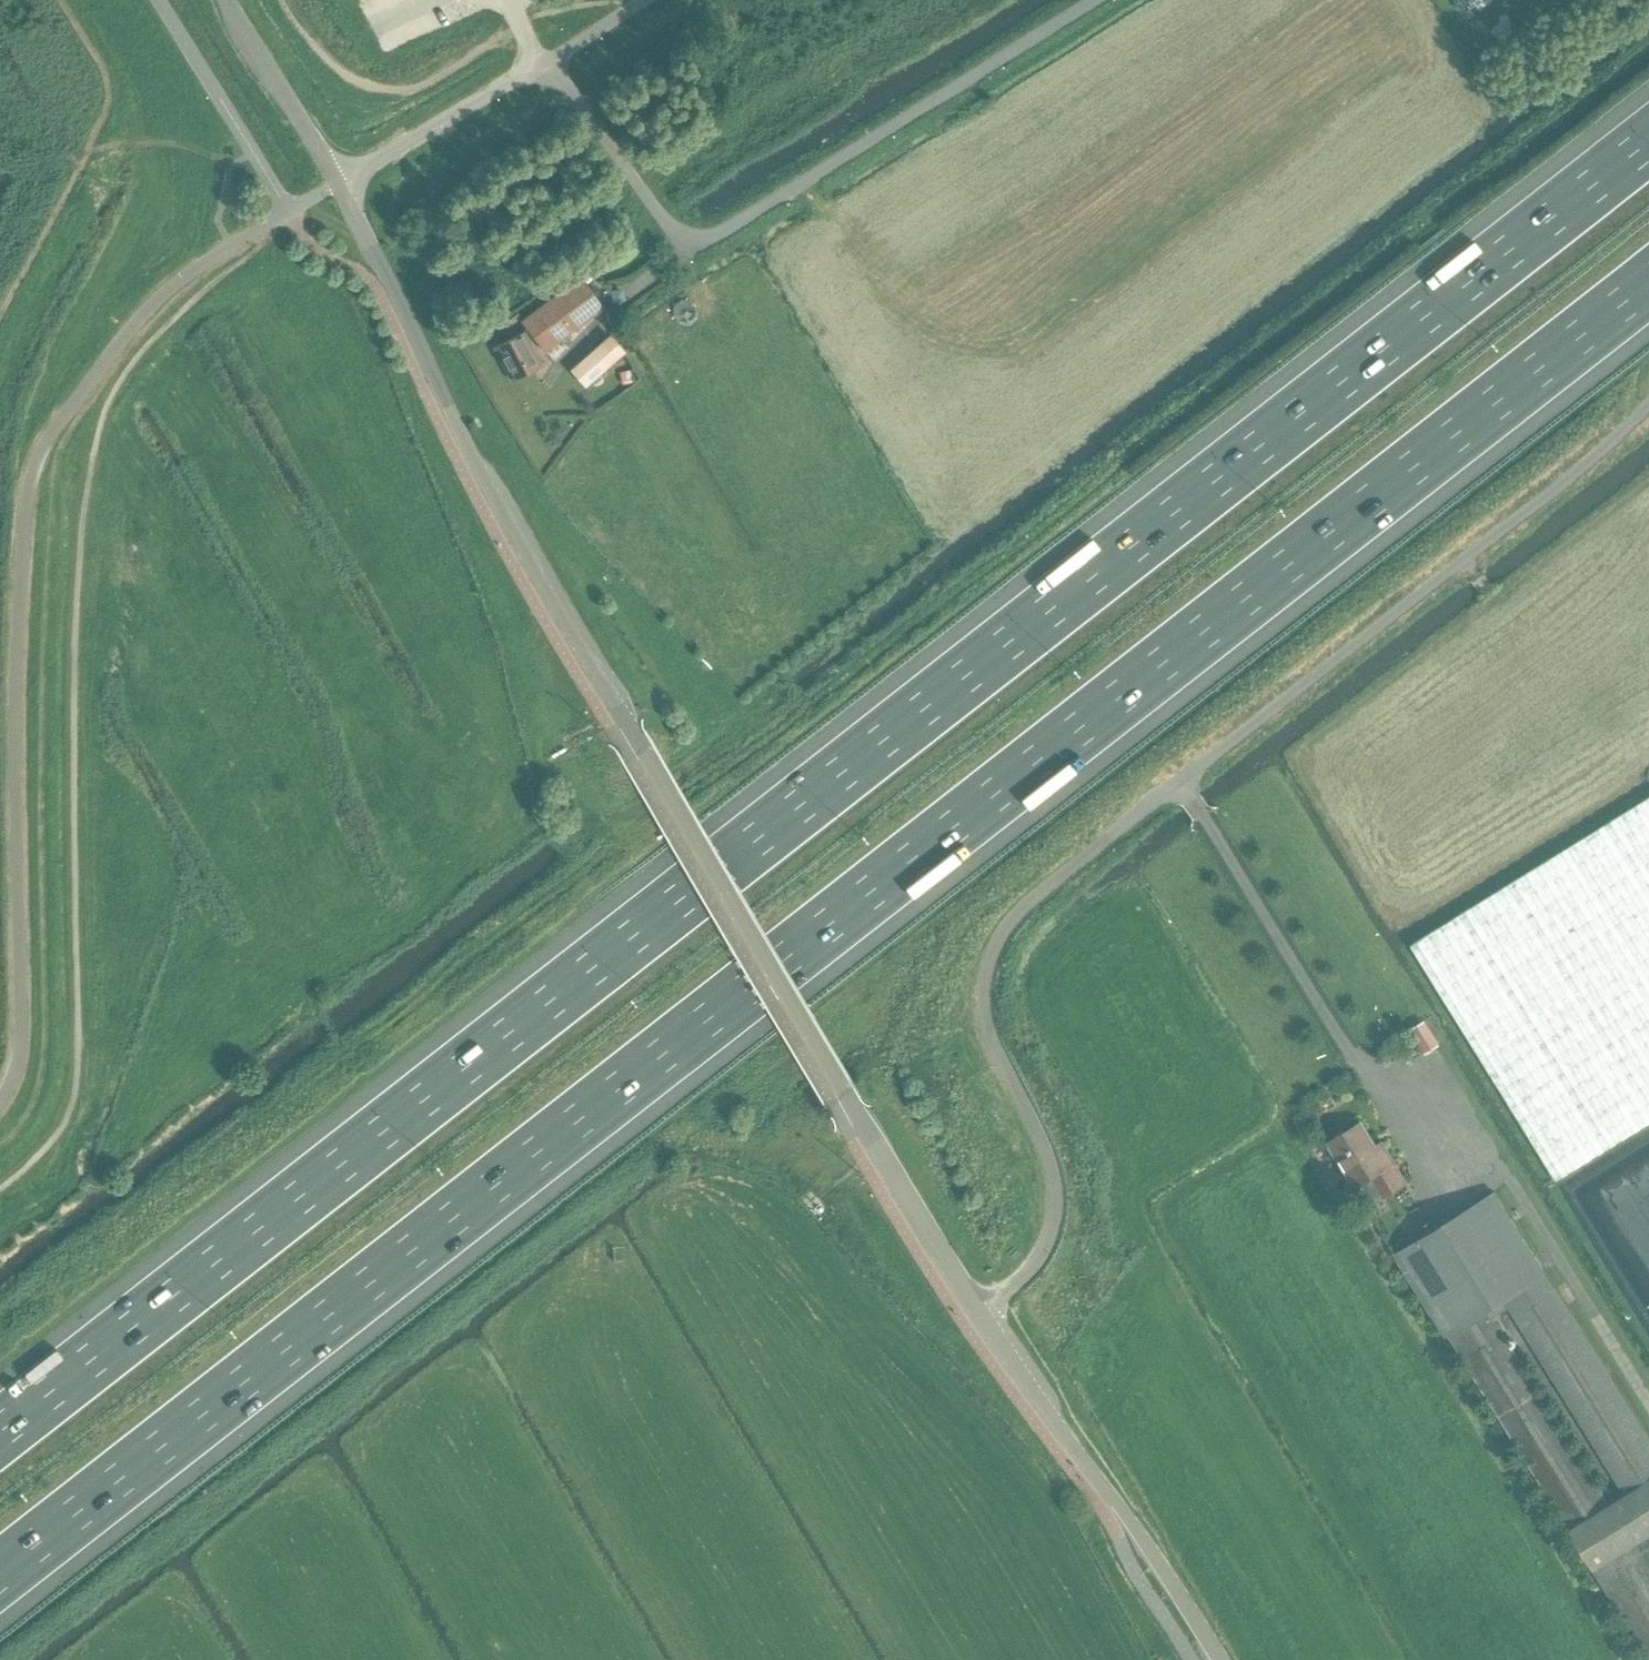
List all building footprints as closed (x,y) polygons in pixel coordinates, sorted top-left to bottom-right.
[(1461,12),(1480,0),(1454,0),(1461,12)] [(544,352),(603,306),(581,277),(522,322),(544,352)] [(544,365),(526,331),(494,348),(512,382),(544,365)] [(585,385),(622,353),(609,338),(572,370),(585,385)] [(631,370),(620,373),(622,384),(633,381),(631,370)] [(473,420),(468,424),(473,433),(479,429),(473,420)] [(1411,945),(1557,1181),(1648,1124),(1648,798),(1411,945)] [(1440,1045),(1424,1021),(1409,1031),(1425,1055),(1440,1045)] [(1362,1122),(1329,1142),(1356,1187),(1358,1185),(1370,1204),(1406,1182),(1382,1143),(1376,1146),(1362,1122)] [(1496,1191),(1396,1253),(1446,1334),(1450,1332),(1648,1654),(1648,1566),(1641,1552),(1648,1547),(1648,1437),(1496,1191)]
